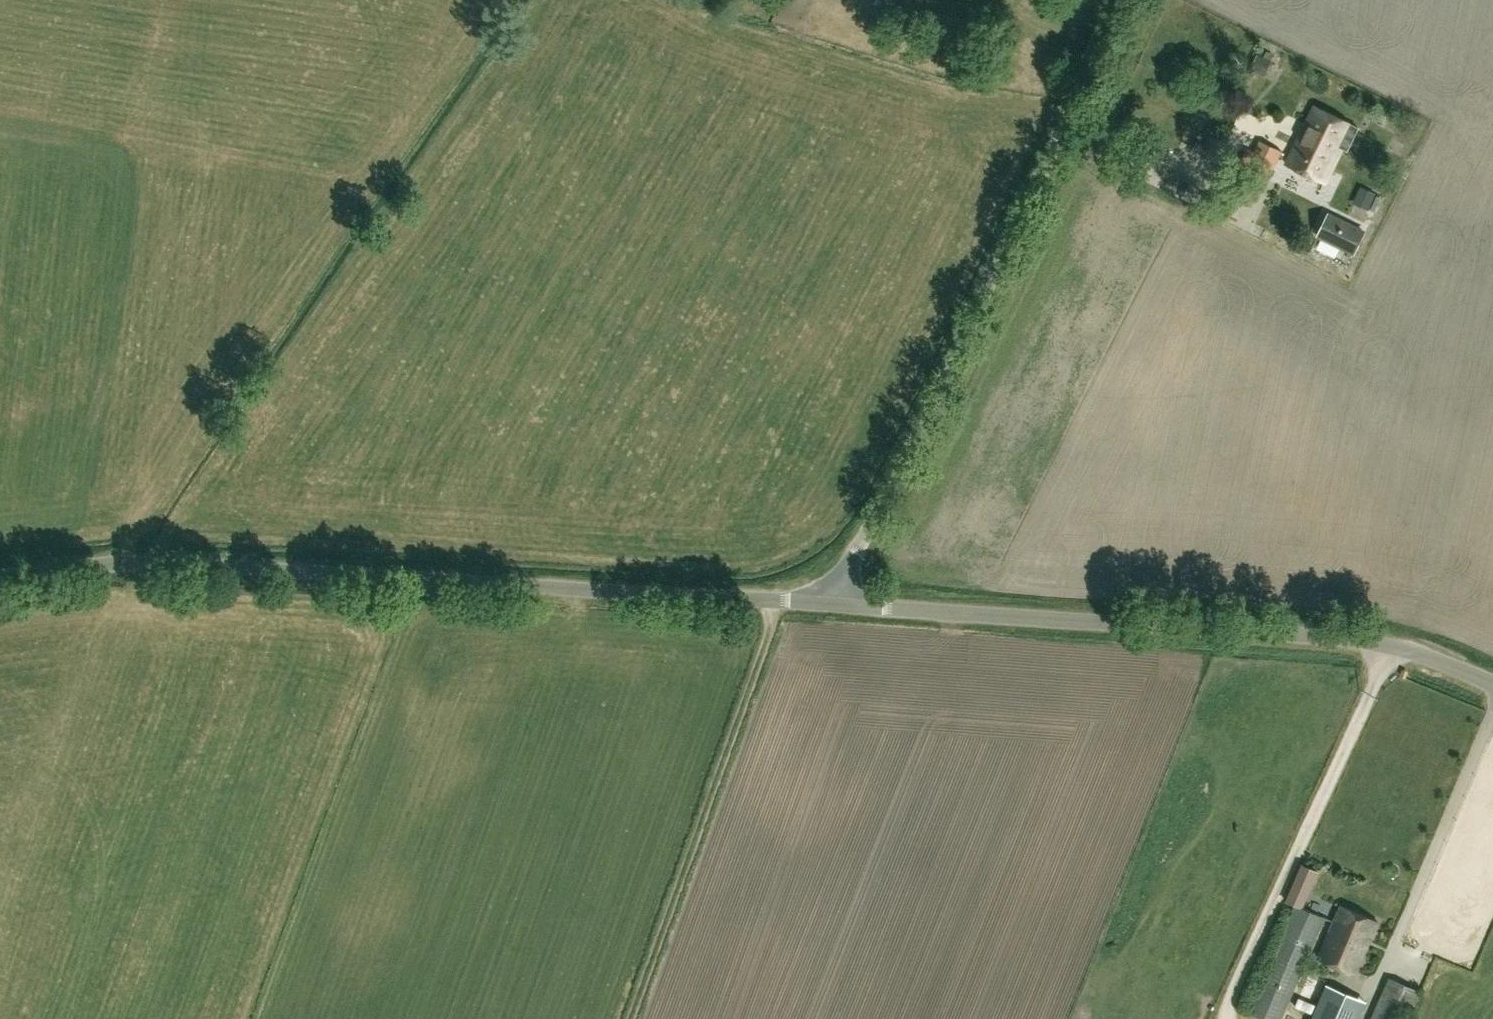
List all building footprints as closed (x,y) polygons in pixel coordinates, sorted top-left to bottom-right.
[(1325,182),(1342,147),(1348,150),(1359,127),(1315,106),(1287,164),(1325,182)] [(1268,180),(1282,151),(1260,140),(1246,169),(1268,180)] [(1318,236),(1354,253),(1364,232),(1328,214),(1318,236)] [(1356,975),(1378,923),(1341,907),(1319,960),(1356,975)] [(1316,951),(1293,941),(1265,1011),(1284,1018),(1288,1018),(1316,951)]
